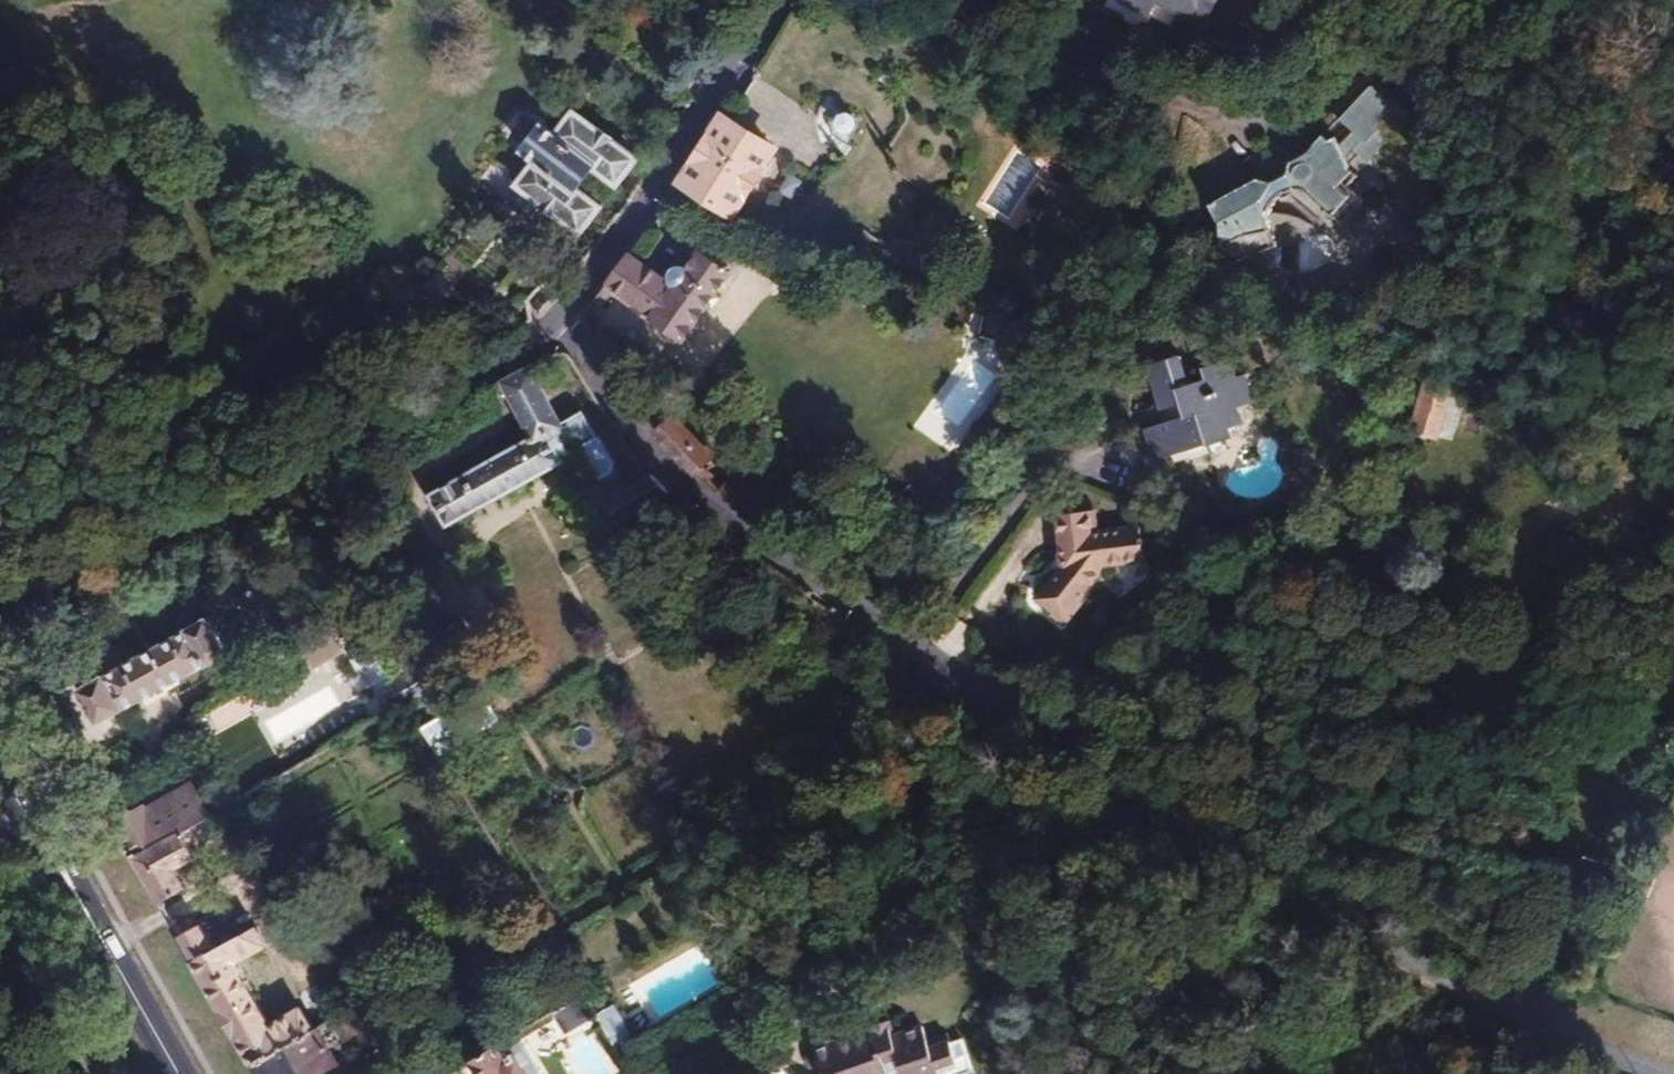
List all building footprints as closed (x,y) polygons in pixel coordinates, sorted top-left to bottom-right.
[(1099,8),(1131,25),(1139,10),(1148,14),(1156,0),(1103,0),(1099,8)] [(1204,25),(1217,0),(1158,0),(1204,25)] [(1371,85),(1308,151),(1292,160),(1288,174),(1273,182),(1259,177),(1210,204),(1219,221),(1223,246),(1228,268),(1277,252),(1269,225),(1268,217),(1271,207),(1276,200),(1281,195),(1287,192),(1305,190),(1341,222),(1356,203),(1338,185),(1396,133),(1391,128),(1403,116),(1396,110),(1397,108),(1371,85)] [(832,133),(847,143),(857,124),(855,116),(848,112),(845,113),(836,106),(829,123),(832,133)] [(510,173),(543,198),(585,230),(587,231),(605,207),(580,187),(598,165),(623,184),(642,161),(576,110),(559,134),(546,125),(510,173)] [(777,149),(724,115),(685,177),(738,210),(777,149)] [(1008,149),(982,215),(1024,231),(1029,216),(1019,213),(1039,161),(1008,149)] [(493,164),(483,177),(508,198),(519,185),(493,164)] [(585,230),(543,198),(534,211),(575,243),(585,230)] [(603,246),(612,234),(605,228),(595,241),(603,246)] [(672,278),(670,282),(631,253),(594,301),(602,308),(614,294),(649,320),(651,316),(684,339),(731,273),(700,251),(687,270),(684,268),(680,267),(675,270),(673,273),(672,278)] [(1021,323),(987,313),(981,333),(1014,344),(1021,323)] [(1169,421),(1146,428),(1156,460),(1165,457),(1207,444),(1208,445),(1233,437),(1230,428),(1244,423),(1239,408),(1254,402),(1245,374),(1237,377),(1232,359),(1202,367),(1205,378),(1190,383),(1181,354),(1149,365),(1162,409),(1166,408),(1169,421)] [(613,464),(598,436),(596,437),(582,411),(561,423),(531,367),(505,381),(534,437),(431,495),(448,525),(564,461),(562,459),(577,451),(620,524),(666,498),(652,474),(625,489),(612,468),(613,464)] [(1414,431),(1437,437),(1455,375),(1431,369),(1414,431)] [(672,419),(655,435),(690,471),(707,456),(672,419)] [(1146,428),(1139,430),(1150,467),(1167,462),(1165,457),(1156,460),(1146,428)] [(1093,509),(1058,514),(1063,568),(1041,598),(1060,614),(1066,618),(1107,564),(1144,559),(1140,527),(1097,532),(1093,509)] [(227,654),(208,619),(82,689),(100,721),(205,664),(206,665),(227,654)] [(313,665),(343,656),(336,633),(306,641),(313,665)] [(423,726),(441,755),(499,720),(487,699),(470,710),(464,702),(463,702),(423,726)] [(192,784),(186,787),(205,820),(211,817),(192,784)] [(205,820),(186,787),(146,810),(144,806),(114,823),(134,858),(199,824),(205,820)] [(199,824),(134,858),(160,904),(186,888),(175,869),(196,857),(190,846),(207,837),(199,824)] [(202,924),(180,937),(252,1065),(314,1030),(301,1008),(270,1026),(239,972),(241,970),(236,961),(265,944),(254,924),(216,946),(202,924)] [(597,1014),(585,992),(552,1012),(566,1035),(599,1016),(597,1014)] [(611,1006),(597,1014),(599,1016),(615,1044),(629,1036),(611,1006)] [(815,1051),(819,1062),(893,1037),(888,1023),(872,1029),(873,1032),(815,1051)] [(936,1066),(967,1054),(962,1040),(951,1043),(948,1035),(928,1042),(923,1027),(893,1037),(819,1062),(823,1073),(889,1073),(903,1069),(905,1073),(938,1073),(936,1066)] [(252,1065),(257,1073),(323,1073),(339,1065),(318,1028),(314,1030),(252,1065)] [(455,1073),(541,1073),(516,1034),(473,1060),(475,1062),(455,1073)] [(967,1054),(936,1066),(938,1073),(974,1073),(967,1054)]
